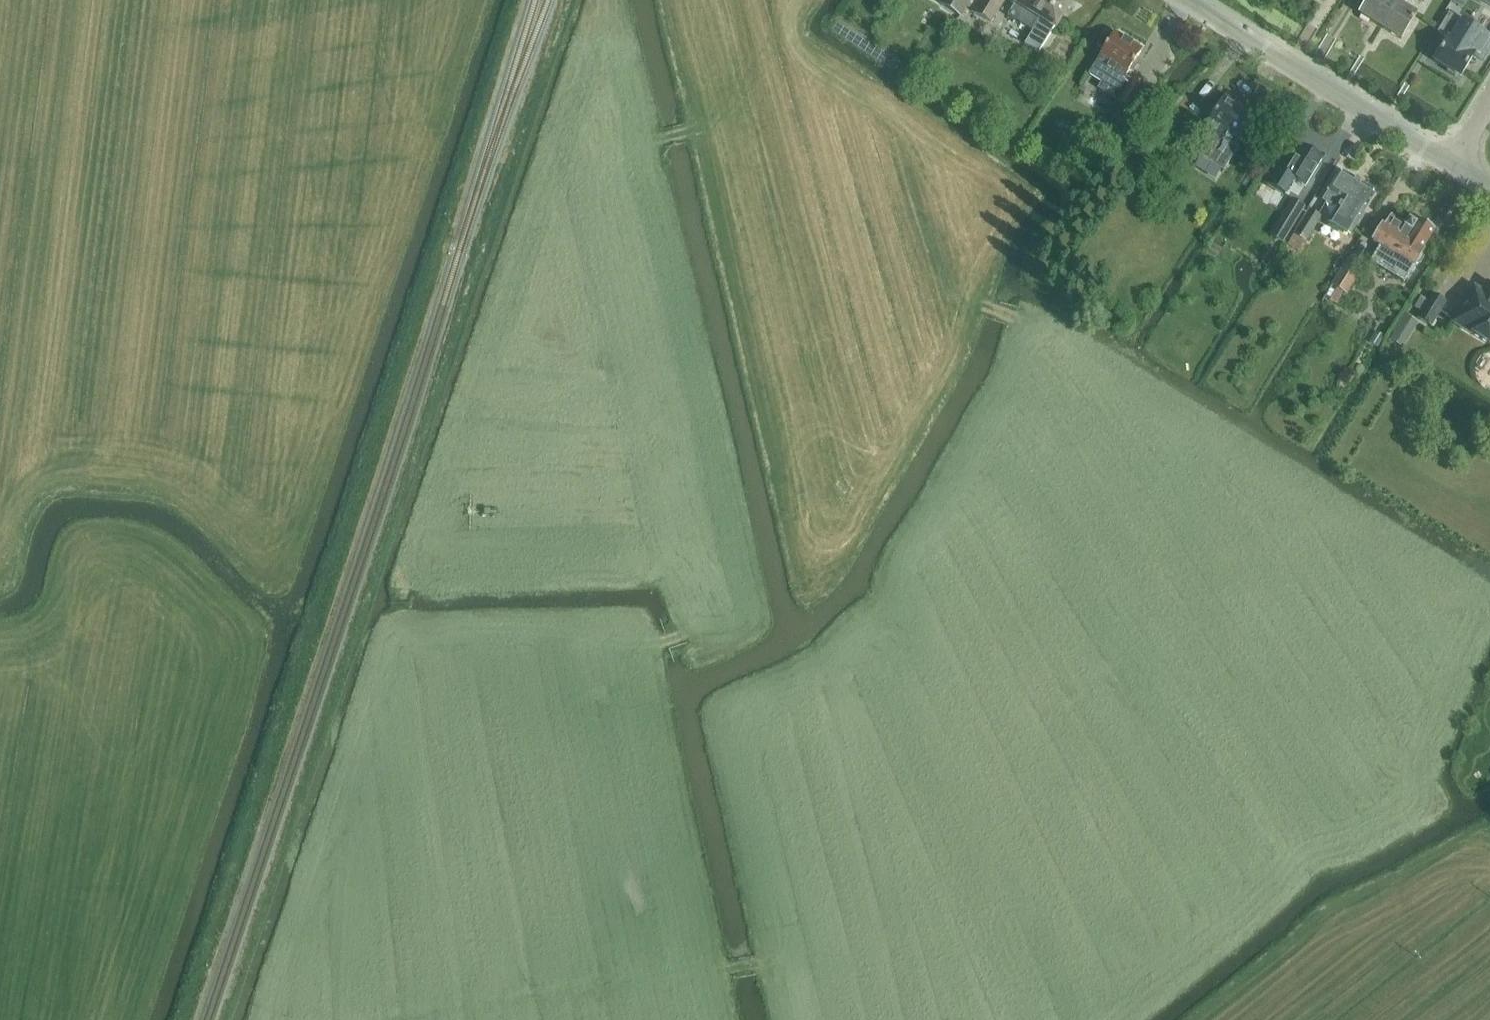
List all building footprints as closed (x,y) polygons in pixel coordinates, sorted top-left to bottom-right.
[(939,4),(960,18),(972,0),(941,0),(939,4)] [(1005,0),(982,0),(974,12),(991,23),(1005,0)] [(1069,6),(1059,0),(1017,0),(1015,3),(1016,4),(1008,16),(1033,31),(1024,45),(1039,53),(1054,28),(1055,28),(1069,6)] [(1359,14),(1380,27),(1397,0),(1368,0),(1359,14)] [(1408,0),(1397,0),(1380,27),(1401,39),(1416,14),(1404,6),(1408,0)] [(1449,13),(1438,32),(1448,38),(1434,60),(1448,68),(1447,71),(1455,76),(1457,74),(1461,76),(1473,56),(1478,59),(1489,38),(1462,21),(1449,13)] [(1119,101),(1118,103),(1131,111),(1146,87),(1133,79),(1132,81),(1125,77),(1142,50),(1140,49),(1139,46),(1135,43),(1132,44),(1115,33),(1113,36),(1107,33),(1104,34),(1098,43),(1099,46),(1104,50),(1089,74),(1102,82),(1098,88),(1119,101)] [(1254,116),(1223,97),(1204,128),(1212,133),(1199,153),(1224,169),(1238,148),(1235,146),(1254,116)] [(1272,165),(1262,181),(1284,195),(1294,179),(1305,186),(1322,159),(1298,144),(1282,171),(1272,165)] [(1337,209),(1328,223),(1350,235),(1363,213),(1374,195),(1373,191),(1361,183),(1355,179),(1343,172),(1338,174),(1327,191),(1328,191),(1322,200),(1337,209)] [(1304,207),(1291,199),(1269,235),(1282,243),(1304,207)] [(1306,242),(1321,217),(1309,210),(1294,234),(1306,242)] [(1424,221),(1420,222),(1418,221),(1416,224),(1409,220),(1406,226),(1391,217),(1385,228),(1382,226),(1373,241),(1380,246),(1373,258),(1371,261),(1404,281),(1415,264),(1419,263),(1420,263),(1423,258),(1422,257),(1421,253),(1423,251),(1422,250),(1434,231),(1432,229),(1431,226),(1431,225),(1424,221)] [(1363,267),(1347,258),(1331,285),(1346,294),(1363,267)] [(1487,282),(1481,292),(1474,288),(1453,323),(1489,344),(1489,343),(1489,283),(1487,282)] [(1447,301),(1431,292),(1416,317),(1431,326),(1447,301)] [(1417,322),(1406,315),(1390,340),(1402,347),(1417,322)]
